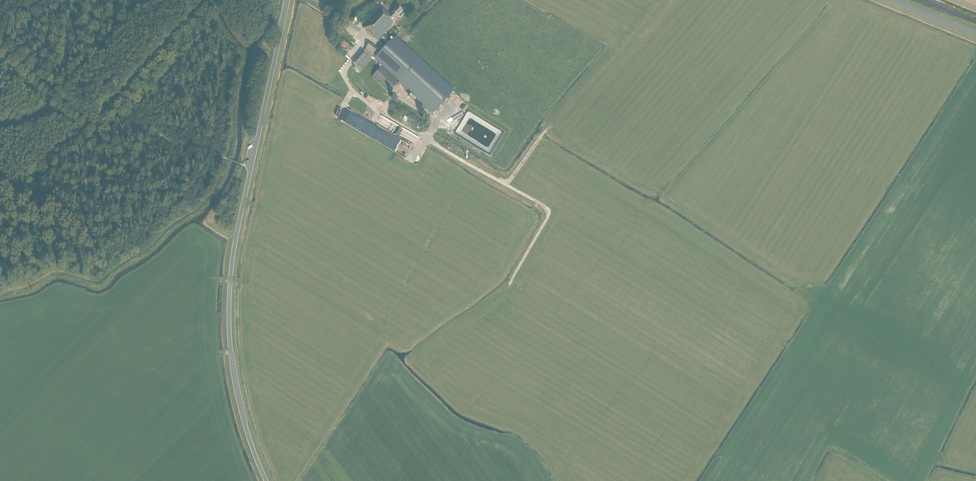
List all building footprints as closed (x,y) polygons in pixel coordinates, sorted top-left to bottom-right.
[(418,63),(393,40),(392,42),(384,34),(394,23),(393,22),(399,17),(400,18),(404,14),(402,13),(403,12),(397,7),(391,14),(388,11),(387,12),(382,7),(363,28),(377,41),(378,41),(386,48),(376,59),(401,81),(399,83),(433,114),(437,110),(439,111),(441,109),(439,108),(453,92),(419,61),(418,63)] [(364,51),(371,57),(378,49),(371,43),(364,51)] [(361,70),(370,59),(363,52),(353,64),(361,70)] [(399,83),(382,67),(372,78),(389,93),(399,83)]
